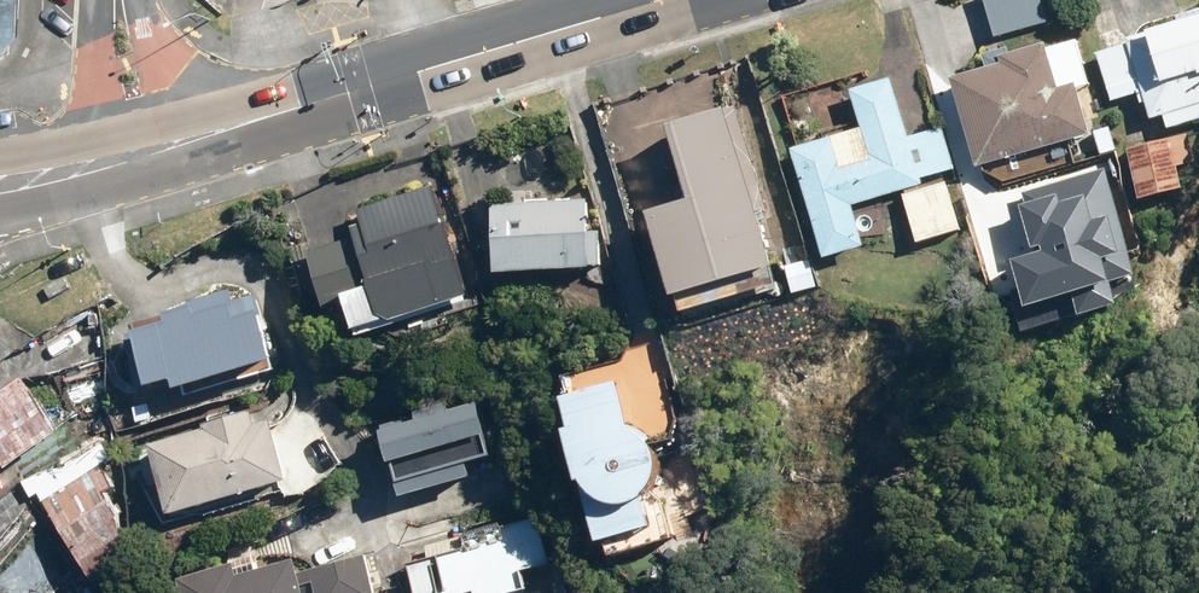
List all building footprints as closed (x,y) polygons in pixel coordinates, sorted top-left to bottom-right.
[(26,0),(0,0),(0,64),(24,40),(26,0)] [(1127,38),(1128,41),(1100,50),(1115,99),(1142,91),(1151,120),(1167,116),(1171,129),(1198,120),(1198,16),(1127,38)] [(1061,89),(1049,43),(1007,54),(1009,63),(957,77),(980,163),(1093,134),(1080,84),(1061,89)] [(943,173),(957,169),(944,126),(911,136),(893,77),(854,89),(865,127),(795,149),(828,256),(867,244),(855,204),(903,189),(919,241),(960,228),(943,173)] [(764,210),(769,208),(742,102),(683,118),(704,196),(657,208),(678,289),(777,263),(764,210)] [(1141,197),(1188,187),(1183,165),(1196,162),(1190,135),(1130,149),(1141,197)] [(434,188),(360,211),(365,224),(355,228),(375,283),(349,293),(364,333),(472,293),(434,188)] [(605,265),(604,230),(591,230),(590,200),(498,202),(501,268),(605,265)] [(232,306),(229,298),(187,310),(188,316),(131,332),(147,386),(183,375),(187,391),(276,366),(256,299),(232,306)] [(23,377),(0,396),(0,446),(17,467),(64,428),(23,377)] [(590,475),(592,479),(589,481),(604,536),(657,526),(650,491),(653,489),(657,485),(659,482),(662,478),(663,474),(665,470),(666,465),(666,461),(666,456),(665,452),(664,447),(663,443),(660,439),(658,436),(655,432),(652,429),(648,426),(644,424),(640,422),(632,418),(621,379),(570,392),(579,426),(574,427),(590,475)] [(397,499),(487,479),(484,469),(505,465),(491,397),(380,421),(397,499)] [(153,443),(173,513),(292,478),(272,409),(153,443)] [(120,490),(124,487),(108,463),(115,458),(96,431),(26,479),(96,581),(154,541),(120,490)] [(438,557),(412,564),(420,592),(442,592),(447,592),(453,592),(482,585),(484,592),(510,592),(534,587),(529,569),(552,563),(539,516),(434,544),(438,557)] [(376,569),(364,571),(361,557),(304,570),(301,556),(255,566),(253,556),(188,571),(193,592),(381,592),(376,569)]
